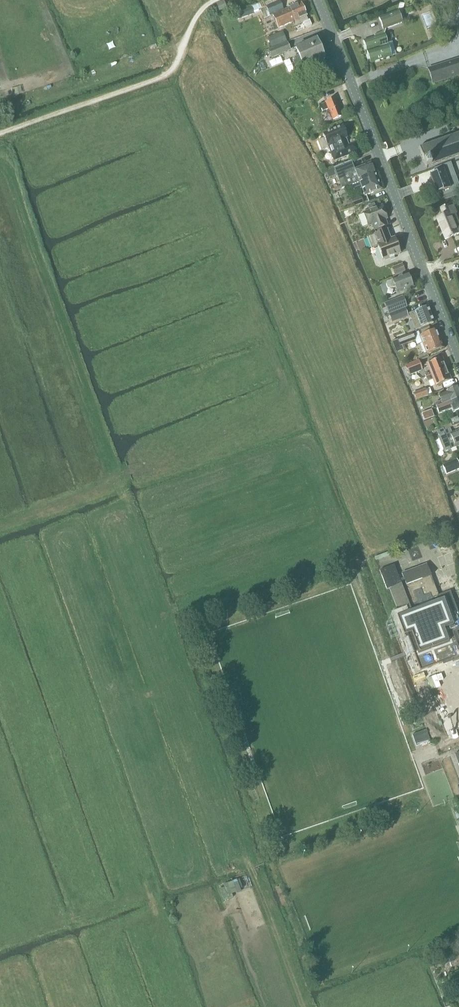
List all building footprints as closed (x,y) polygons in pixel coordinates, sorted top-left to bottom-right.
[(297,25),(290,8),(284,11),(280,2),(267,7),(271,16),(274,15),(279,28),(293,22),(295,26),(297,25)] [(226,9),(224,3),(217,5),(219,12),(226,9)] [(290,8),(297,25),(304,22),(306,28),(313,25),(310,19),(309,20),(307,16),(301,3),(290,8)] [(252,7),(235,13),(237,20),(255,14),(252,7)] [(398,11),(379,18),(383,30),(403,23),(398,11)] [(397,54),(392,38),(393,38),(392,32),(386,34),(365,42),(368,52),(371,63),(392,56),(397,54)] [(286,42),(283,33),(268,39),(271,48),(286,42)] [(325,60),(317,40),(315,41),(316,41),(296,49),(300,57),(297,58),(299,61),(296,62),(300,71),(324,60),(325,60)] [(271,59),(290,51),(287,43),(268,51),(271,59)] [(429,70),(433,84),(458,75),(458,60),(429,70)] [(20,86),(11,89),(14,96),(22,93),(20,86)] [(333,121),(343,117),(336,99),(326,103),(320,105),(323,112),(329,109),(333,121)] [(356,144),(348,147),(345,139),(348,138),(344,127),(323,135),(325,139),(319,142),(322,151),(329,148),(335,161),(359,152),(356,144)] [(420,150),(427,169),(458,158),(458,136),(420,150)] [(351,162),(335,169),(343,189),(352,186),(360,182),(360,180),(375,174),(371,164),(355,170),(351,162)] [(430,177),(438,197),(443,195),(444,198),(458,193),(458,185),(451,164),(435,170),(437,175),(430,177)] [(360,182),(352,186),(354,192),(362,189),(365,197),(381,190),(375,174),(360,180),(360,182)] [(365,203),(363,197),(352,201),(354,207),(365,203)] [(437,219),(446,239),(458,234),(458,223),(456,215),(458,213),(455,205),(450,207),(449,205),(441,209),(443,213),(444,216),(437,219)] [(372,225),(374,230),(387,225),(385,220),(387,219),(382,206),(364,213),(369,226),(372,225)] [(387,230),(367,238),(372,249),(378,247),(384,261),(401,254),(395,238),(391,240),(387,230)] [(403,263),(392,268),(395,275),(406,271),(403,263)] [(407,274),(387,282),(386,284),(387,288),(390,289),(394,287),(398,294),(413,287),(412,285),(413,284),(412,281),(410,280),(407,274)] [(386,306),(389,314),(407,307),(403,297),(396,299),(397,302),(386,306)] [(426,308),(409,314),(415,330),(433,323),(428,309),(426,308)] [(406,309),(389,315),(392,323),(409,316),(406,309)] [(419,332),(413,334),(415,340),(417,345),(423,343),(427,355),(444,348),(437,330),(421,336),(419,332)] [(413,334),(396,340),(398,346),(415,340),(413,334)] [(426,378),(446,370),(442,358),(427,364),(429,371),(425,372),(424,375),(426,378)] [(422,371),(418,361),(405,366),(409,375),(422,371)] [(446,370),(426,378),(427,382),(433,380),(435,386),(450,381),(446,370)] [(435,404),(437,408),(441,407),(458,400),(458,388),(445,393),(439,396),(441,401),(435,404)] [(425,389),(413,393),(416,400),(427,396),(425,389)] [(441,407),(437,408),(439,415),(452,410),(453,413),(458,411),(458,400),(441,407)] [(421,414),(424,422),(434,418),(431,410),(421,414)] [(449,421),(452,427),(458,425),(458,418),(449,421)] [(451,434),(450,430),(444,432),(443,430),(437,432),(439,437),(438,437),(444,452),(451,450),(451,449),(455,447),(456,447),(458,446),(458,431),(451,434)] [(443,466),(446,474),(458,469),(458,466),(457,460),(443,466)] [(389,589),(399,616),(407,614),(413,631),(406,633),(416,661),(433,655),(436,664),(452,658),(453,662),(458,660),(458,650),(449,623),(458,620),(458,614),(451,591),(438,596),(427,564),(417,568),(402,574),(406,583),(402,584),(395,565),(380,570),(387,590),(389,589)] [(425,729),(411,734),(415,746),(429,741),(425,729)]
